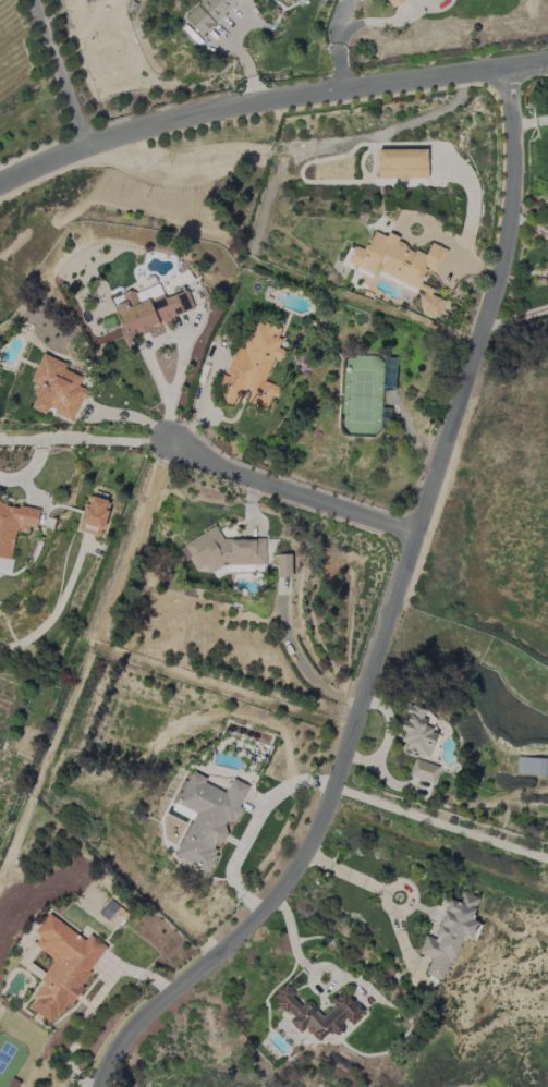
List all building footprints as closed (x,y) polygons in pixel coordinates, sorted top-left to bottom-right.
[(240,0),(201,0),(184,17),(202,36),(240,0)] [(404,0),(386,0),(391,8),(404,0)] [(378,179),(428,178),(427,149),(377,150),(378,179)] [(425,293),(418,311),(437,318),(444,300),(431,295),(433,288),(421,284),(427,269),(438,273),(447,249),(431,243),(427,253),(386,237),(387,236),(373,231),(366,251),(355,247),(347,267),(375,277),(376,275),(425,293)] [(112,300),(126,339),(161,327),(160,323),(194,311),(187,290),(164,299),(159,284),(112,300)] [(220,388),(219,400),(232,405),(237,405),(242,390),(249,393),(248,406),(254,408),(268,409),(276,386),(265,382),(273,358),(281,359),(284,351),(278,348),(281,339),(278,338),(281,328),(268,324),(256,323),(246,349),(235,348),(220,388)] [(74,421),(86,390),(78,387),(82,377),(64,370),(66,363),(42,354),(31,382),(39,385),(30,408),(46,414),(47,410),(74,421)] [(101,537),(110,501),(87,496),(78,532),(101,537)] [(0,502),(0,558),(11,560),(16,531),(28,534),(29,527),(36,528),(40,509),(0,502)] [(265,539),(223,539),(216,527),(179,547),(185,559),(192,559),(198,570),(207,565),(211,572),(224,572),(225,572),(265,571),(265,539)] [(292,577),(292,555),(278,555),(278,578),(292,577)] [(431,758),(439,733),(421,727),(427,711),(408,705),(399,731),(407,733),(402,749),(431,758)] [(517,757),(516,775),(547,776),(547,759),(517,757)] [(409,776),(433,784),(439,767),(414,759),(409,776)] [(175,856),(208,871),(232,817),(236,818),(250,787),(232,779),(226,793),(204,783),(206,778),(191,771),(176,804),(195,812),(175,856)] [(479,898),(462,892),(458,902),(448,899),(433,939),(425,935),(419,954),(431,958),(426,975),(442,981),(449,961),(454,963),(464,936),(473,940),(480,923),(471,920),(479,898)] [(56,960),(25,1006),(54,1025),(107,947),(89,935),(86,939),(48,914),(35,933),(40,937),(34,945),(56,960)] [(364,1012),(342,989),(330,1001),(334,1006),(321,1018),(288,983),(272,997),(293,1019),(289,1022),(300,1033),(305,1029),(319,1043),(331,1031),(335,1035),(347,1023),(350,1025),(364,1012)]
